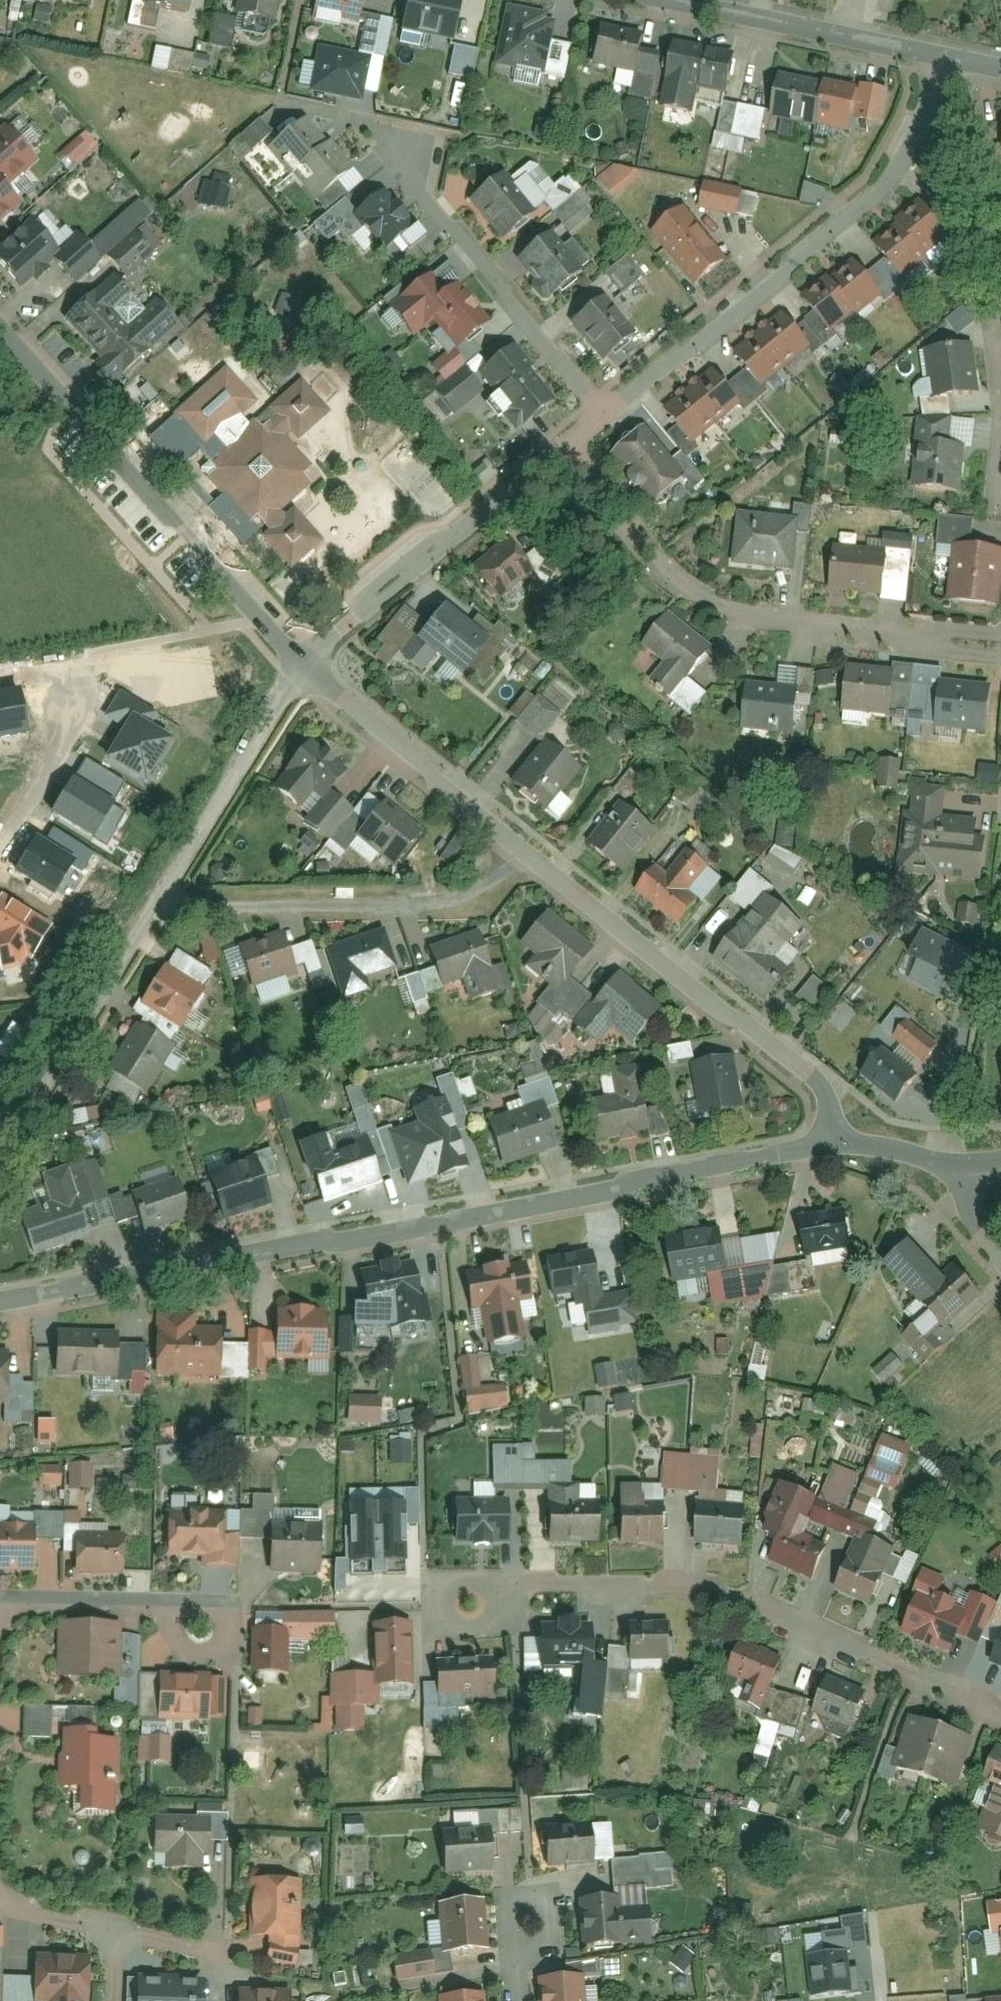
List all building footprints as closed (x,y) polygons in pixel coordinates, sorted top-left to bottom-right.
[(133,7),(190,19),(194,0),(134,0),(133,7)] [(227,17),(275,26),(281,0),(231,0),(227,17)] [(311,24),(357,33),(364,0),(315,0),(311,24)] [(400,30),(451,41),(460,0),(406,0),(400,30)] [(534,13),(508,8),(495,68),(543,78),(555,24),(532,19),(534,13)] [(650,32),(593,20),(584,65),(641,77),(650,32)] [(737,52),(672,39),(658,105),(692,112),(697,88),(728,95),(737,52)] [(452,44),(446,74),(471,80),(477,49),(452,44)] [(154,46),(150,66),(189,74),(193,53),(154,46)] [(370,61),(319,50),(310,92),(361,102),(370,61)] [(858,91),(771,73),(763,115),(847,132),(850,120),(876,125),(883,92),(858,87),(858,91)] [(252,155),(273,133),(259,119),(238,141),(252,155)] [(326,147),(307,123),(273,151),(292,175),(315,202),(352,171),(330,144),(326,147)] [(25,204),(12,189),(41,164),(10,127),(0,136),(0,226),(25,204)] [(84,131),(58,152),(71,167),(97,146),(84,131)] [(507,171),(474,199),(505,235),(547,200),(557,211),(583,189),(572,177),(559,188),(535,159),(512,177),(507,171)] [(616,163),(599,178),(618,199),(648,172),(616,163)] [(708,179),(702,207),(742,217),(749,189),(708,179)] [(202,181),(198,206),(224,210),(229,186),(202,181)] [(803,184),(800,200),(818,204),(822,188),(803,184)] [(600,208),(583,189),(557,211),(575,231),(600,208)] [(337,208),(314,227),(339,257),(369,232),(388,254),(420,227),(389,190),(349,223),(337,208)] [(952,235),(925,199),(900,219),(903,223),(927,254),(952,235)] [(0,255),(0,264),(22,290),(57,260),(77,284),(157,215),(144,200),(92,244),(82,233),(64,249),(40,220),(0,255)] [(691,204),(658,231),(703,286),(736,259),(691,204)] [(927,254),(903,223),(877,242),(890,259),(905,278),(930,258),(927,254)] [(555,229),(521,256),(540,280),(535,285),(549,303),(596,265),(575,240),(568,245),(555,229)] [(625,255),(603,273),(620,293),(642,275),(625,255)] [(870,275),(857,259),(809,297),(820,310),(835,331),(884,293),(870,275)] [(889,300),(909,284),(905,278),(890,259),(870,275),(884,293),(889,300)] [(123,272),(66,323),(122,384),(187,326),(160,296),(152,304),(123,272)] [(436,272),(392,304),(415,337),(440,319),(459,344),(490,321),(462,282),(450,291),(436,272)] [(608,292),(573,320),(607,362),(641,334),(608,292)] [(965,306),(945,318),(954,334),(974,322),(965,306)] [(817,352),(839,335),(835,331),(820,310),(797,328),(814,349),(817,352)] [(797,328),(787,314),(739,352),(752,369),(765,386),(814,349),(797,328)] [(517,343),(480,371),(523,426),(559,397),(517,343)] [(977,343),(930,349),(937,399),(984,392),(977,343)] [(439,359),(429,369),(439,380),(457,362),(452,357),(444,365),(439,359)] [(233,362),(176,413),(207,447),(211,443),(219,452),(201,468),(254,526),(262,519),(271,529),(264,536),(293,569),(325,540),(302,514),(292,523),(280,510),(311,483),(302,473),(314,463),(297,445),(333,413),(304,380),(255,424),(246,413),(264,396),(233,362)] [(717,368),(670,404),(699,441),(746,405),(731,386),(717,368)] [(748,409),(770,392),(765,386),(752,369),(731,386),(746,405),(748,409)] [(465,377),(436,400),(450,417),(479,394),(465,377)] [(925,416),(919,486),(966,490),(970,445),(952,444),(954,419),(925,416)] [(690,476),(651,427),(615,455),(654,504),(690,476)] [(803,515),(743,509),(738,561),(797,567),(803,515)] [(979,519),(944,515),(942,542),(959,544),(976,545),(979,519)] [(889,549),(916,552),(918,537),(891,534),(889,549)] [(513,537),(478,565),(504,596),(538,568),(513,537)] [(889,549),(839,544),(834,588),(884,593),(889,549)] [(959,544),(954,600),(1000,604),(1000,548),(976,545),(959,544)] [(889,549),(884,593),(911,596),(916,552),(889,549)] [(476,622),(450,601),(433,622),(421,638),(465,673),(471,665),(488,679),(511,650),(502,643),(513,629),(503,620),(498,626),(482,614),(476,622)] [(433,622),(408,602),(380,636),(406,656),(421,638),(433,622)] [(717,643),(675,608),(646,642),(668,660),(653,679),(673,695),(691,675),(717,643)] [(899,669),(894,713),(914,715),(920,663),(899,661),(899,669)] [(948,666),(920,663),(914,715),(913,729),(926,731),(927,719),(942,721),(947,678),(948,666)] [(899,669),(854,664),(849,708),(894,713),(899,669)] [(802,666),(784,665),(783,682),(800,684),(802,668),(802,666)] [(817,693),(819,669),(802,668),(800,684),(800,691),(817,693)] [(693,712),(711,691),(691,675),(673,695),(693,712)] [(996,683),(947,678),(942,721),(942,725),(966,728),(990,730),(996,683)] [(783,682),(750,679),(746,726),(796,731),(800,691),(800,684),(783,682)] [(539,695),(530,688),(511,712),(520,719),(539,695)] [(116,722),(95,759),(145,788),(174,738),(153,726),(159,714),(119,691),(105,715),(116,722)] [(563,711),(541,693),(539,695),(520,719),(543,737),(563,711)] [(0,699),(0,741),(15,739),(8,698),(0,699)] [(583,767),(547,738),(514,779),(550,807),(563,791),(583,767)] [(308,743),(271,793),(306,819),(343,769),(308,743)] [(903,758),(885,756),(881,785),(900,787),(903,758)] [(63,776),(38,815),(87,845),(90,840),(102,847),(123,814),(108,805),(121,784),(84,761),(71,782),(63,776)] [(915,776),(905,869),(983,877),(987,842),(979,841),(982,817),(946,813),(949,780),(915,776)] [(716,795),(695,778),(681,795),(702,812),(716,795)] [(561,816),(574,800),(563,791),(550,807),(561,816)] [(327,843),(351,812),(327,793),(302,824),(327,843)] [(383,806),(369,795),(328,842),(341,854),(383,806)] [(660,828),(624,799),(591,840),(627,869),(660,828)] [(420,831),(386,802),(355,839),(389,868),(420,831)] [(0,875),(0,879),(47,908),(50,903),(62,910),(83,877),(68,868),(81,847),(44,824),(31,845),(23,839),(0,875)] [(792,870),(800,860),(776,843),(769,853),(792,870)] [(713,864),(692,847),(673,871),(694,888),(713,864)] [(673,871),(662,863),(641,889),(683,922),(704,896),(694,888),(673,871)] [(776,883),(756,867),(732,897),(752,913),(768,893),(776,883)] [(808,924),(768,893),(752,913),(717,957),(770,999),(788,977),(774,967),(808,924)] [(21,959),(47,924),(0,895),(0,972),(21,959)] [(983,904),(964,901),(961,920),(980,923),(983,904)] [(592,950),(546,914),(520,946),(534,957),(524,970),(556,996),(592,950)] [(979,952),(929,929),(917,954),(923,957),(913,978),(957,998),(979,952)] [(383,932),(324,946),(337,1000),(367,992),(365,981),(393,974),(383,932)] [(504,966),(487,971),(475,933),(428,947),(435,969),(440,988),(459,982),(466,1004),(511,990),(504,966)] [(278,935),(238,949),(254,994),(294,980),(278,935)] [(319,971),(309,944),(285,953),(295,980),(319,971)] [(202,991),(164,967),(138,1008),(177,1032),(202,991)] [(435,971),(404,979),(411,1005),(441,997),(435,971)] [(664,1010),(618,973),(574,1030),(597,1048),(610,1032),(633,1049),(664,1010)] [(837,988),(819,973),(801,996),(820,1010),(837,988)] [(570,1024),(592,998),(570,980),(548,1007),(570,1024)] [(884,1025),(898,1036),(913,1018),(918,1012),(904,1000),(884,1025)] [(942,1041),(913,1018),(898,1036),(927,1059),(942,1041)] [(0,1037),(0,1057),(15,1064),(31,1032),(8,1021),(0,1037)] [(105,1076),(147,1098),(171,1052),(130,1030),(105,1076)] [(690,1047),(666,1050),(669,1064),(692,1061),(690,1047)] [(917,1076),(884,1049),(862,1076),(895,1103),(917,1076)] [(737,1060),(691,1065),(697,1116),(744,1110),(737,1060)] [(588,1100),(594,1142),(650,1134),(640,1067),(610,1072),(614,1096),(588,1100)] [(454,1080),(439,1084),(444,1099),(456,1134),(470,1129),(454,1080)] [(547,1081),(514,1092),(521,1113),(541,1106),(543,1114),(556,1110),(547,1081)] [(420,1126),(393,1135),(409,1184),(438,1174),(441,1182),(459,1176),(457,1170),(467,1167),(456,1134),(444,1099),(414,1109),(420,1126)] [(485,1124),(499,1168),(554,1151),(541,1107),(485,1124)] [(298,1146),(319,1207),(380,1186),(369,1153),(332,1166),(322,1138),(298,1146)] [(279,1177),(270,1151),(253,1157),(262,1183),(279,1177)] [(209,1179),(227,1223),(271,1206),(253,1162),(209,1179)] [(108,1200),(96,1163),(67,1173),(79,1209),(108,1200)] [(88,1241),(78,1211),(66,1170),(42,1178),(51,1208),(19,1217),(31,1258),(88,1241)] [(174,1179),(130,1196),(143,1231),(187,1215),(174,1179)] [(844,1209),(798,1217),(805,1258),(851,1250),(844,1209)] [(721,1237),(661,1245),(666,1283),(705,1278),(726,1275),(721,1237)] [(922,1313),(923,1312),(944,1333),(981,1296),(952,1268),(940,1280),(906,1247),(881,1273),(922,1313)] [(588,1253),(544,1260),(550,1295),(594,1287),(588,1253)] [(429,1325),(421,1291),(415,1262),(360,1274),(366,1303),(386,1298),(394,1333),(429,1325)] [(470,1312),(480,1310),(485,1347),(522,1341),(517,1304),(531,1302),(525,1264),(464,1273),(470,1312)] [(813,1293),(810,1264),(763,1269),(766,1300),(813,1293)] [(763,1269),(705,1278),(709,1308),(766,1300),(763,1269)] [(584,1309),(586,1333),(633,1329),(630,1294),(602,1297),(602,1289),(572,1291),(574,1310),(584,1309)] [(329,1356),(330,1309),(279,1307),(279,1330),(278,1355),(329,1356)] [(224,1341),(224,1325),(197,1325),(198,1312),(161,1310),(159,1374),(222,1376),(224,1341)] [(120,1329),(63,1327),(61,1373),(118,1375),(119,1341),(120,1329)] [(278,1355),(279,1330),(252,1329),(251,1342),(251,1367),(272,1368),(273,1355),(278,1355)] [(147,1342),(119,1341),(118,1375),(146,1376),(146,1369),(147,1346),(147,1342)] [(251,1367),(251,1342),(224,1341),(222,1376),(250,1377),(251,1367)] [(755,1341),(747,1376),(765,1380),(768,1366),(762,1364),(766,1344),(755,1341)] [(147,1346),(146,1369),(157,1370),(158,1347),(147,1346)] [(0,1347),(0,1400),(9,1400),(10,1374),(10,1347),(0,1347)] [(891,1356),(872,1372),(882,1382),(900,1367),(891,1356)] [(477,1360),(460,1361),(462,1397),(466,1397),(466,1389),(478,1389),(477,1360)] [(616,1389),(612,1363),(591,1366),(596,1393),(616,1389)] [(9,1420),(24,1421),(25,1408),(25,1379),(25,1374),(10,1374),(9,1400),(9,1420)] [(25,1408),(37,1408),(38,1379),(25,1379),(25,1408)] [(466,1390),(467,1412),(506,1410),(505,1388),(466,1390)] [(632,1414),(628,1395),(613,1398),(616,1417),(632,1414)] [(384,1398),(351,1396),(349,1420),(383,1422),(384,1398)] [(602,1400),(582,1401),(583,1418),(604,1416),(602,1400)] [(35,1444),(55,1443),(54,1419),(34,1420),(35,1444)] [(387,1436),(389,1465),(411,1464),(409,1435),(387,1436)] [(911,1449),(884,1438),(851,1515),(878,1526),(911,1449)] [(523,1449),(491,1450),(492,1487),(545,1486),(569,1485),(568,1463),(524,1465),(523,1449)] [(241,1481),(241,1452),(220,1452),(220,1481),(241,1481)] [(720,1457),(665,1455),(663,1493),(718,1495),(720,1457)] [(96,1463),(73,1462),(72,1486),(96,1487),(96,1463)] [(63,1464),(43,1463),(42,1484),(63,1485),(63,1464)] [(861,1479),(832,1467),(818,1501),(847,1513),(861,1479)] [(594,1506),(578,1506),(577,1485),(569,1485),(545,1486),(546,1507),(544,1507),(545,1546),(595,1544),(594,1506)] [(642,1486),(617,1486),(617,1508),(642,1507),(642,1486)] [(808,1523),(818,1501),(781,1486),(759,1539),(776,1546),(769,1564),(812,1582),(825,1551),(801,1541),(808,1523)] [(276,1494),(258,1493),(257,1509),(247,1509),(246,1534),(275,1535),(275,1523),(276,1494)] [(847,1513),(818,1501),(808,1523),(857,1544),(868,1548),(878,1526),(851,1515),(847,1513)] [(507,1503),(456,1505),(457,1546),(508,1544),(507,1503)] [(405,1575),(404,1507),(348,1506),(350,1576),(405,1575)] [(744,1509),(701,1506),(698,1546),(741,1549),(744,1509)] [(617,1508),(618,1547),(661,1546),(660,1507),(642,1507),(617,1508)] [(242,1531),(228,1531),(229,1510),(171,1508),(169,1554),(205,1555),(205,1564),(241,1565),(242,1531)] [(65,1539),(66,1512),(39,1511),(38,1523),(38,1538),(65,1539)] [(0,1522),(0,1568),(36,1570),(38,1538),(38,1523),(0,1522)] [(325,1524),(275,1523),(275,1535),(274,1571),(323,1573),(325,1524)] [(127,1532),(79,1530),(77,1571),(126,1573),(127,1532)] [(857,1544),(835,1596),(870,1610),(892,1558),(868,1548),(857,1544)] [(989,1559),(1000,1572),(1000,1571),(1000,1548),(989,1559)] [(342,1592),(343,1559),(331,1559),(331,1592),(342,1592)] [(945,1580),(923,1571),(914,1594),(918,1596),(935,1603),(945,1580)] [(918,1596),(901,1636),(950,1657),(958,1639),(967,1617),(935,1603),(918,1596)] [(980,1643),(996,1607),(975,1598),(967,1617),(958,1639),(978,1648),(980,1643)] [(996,1607),(980,1643),(1000,1651),(1000,1609),(998,1608),(996,1607)] [(288,1636),(337,1636),(337,1614),(288,1614),(288,1630),(288,1636)] [(122,1622),(61,1620),(60,1673),(121,1675),(122,1633),(122,1622)] [(626,1649),(626,1662),(671,1661),(671,1624),(626,1624),(626,1649)] [(413,1687),(412,1625),(373,1626),(375,1674),(375,1687),(413,1687)] [(593,1625),(538,1626),(539,1672),(580,1671),(594,1670),(593,1625)] [(288,1630),(254,1630),(253,1670),(288,1670),(288,1636),(288,1630)] [(120,1702),(141,1702),(142,1672),(143,1634),(122,1633),(121,1675),(120,1702)] [(727,1678),(745,1685),(738,1704),(761,1713),(769,1692),(781,1659),(740,1643),(727,1678)] [(626,1649),(607,1650),(607,1671),(626,1671),(626,1662),(626,1649)] [(442,1686),(442,1702),(474,1701),(496,1700),(494,1652),(441,1653),(442,1686)] [(576,1722),(599,1724),(603,1670),(594,1670),(580,1671),(576,1722)] [(141,1715),(161,1716),(162,1672),(142,1672),(141,1702),(141,1715)] [(214,1674),(162,1672),(161,1716),(212,1717),(212,1711),(213,1678),(214,1674)] [(375,1674),(331,1675),(332,1738),(363,1738),(362,1710),(375,1710),(375,1687),(375,1674)] [(213,1678),(212,1711),(231,1712),(232,1679),(213,1678)] [(866,1695),(826,1678),(811,1715),(851,1732),(866,1695)] [(474,1701),(442,1702),(442,1686),(422,1686),(422,1703),(423,1729),(443,1729),(443,1728),(475,1727),(474,1701)] [(806,1706),(769,1692),(761,1713),(759,1719),(796,1732),(806,1706)] [(977,1742),(911,1720),(900,1751),(895,1767),(900,1769),(961,1790),(977,1742)] [(102,1728),(66,1727),(64,1784),(86,1785),(85,1811),(119,1812),(122,1737),(102,1736),(102,1728)] [(174,1735),(144,1734),(143,1761),(173,1762),(174,1735)] [(900,1751),(890,1748),(881,1776),(896,1781),(900,1769),(895,1767),(900,1751)] [(999,1748),(985,1779),(997,1784),(1000,1786),(1000,1749),(999,1748)] [(997,1784),(975,1832),(1000,1843),(1000,1786),(997,1784)] [(230,1840),(231,1811),(200,1809),(200,1814),(212,1815),(212,1839),(230,1840)] [(200,1814),(159,1813),(158,1850),(172,1851),(206,1852),(212,1852),(212,1839),(212,1815),(200,1814)] [(546,1869),(593,1866),(591,1822),(543,1825),(546,1869)] [(440,1834),(444,1880),(491,1877),(487,1831),(440,1834)] [(206,1852),(172,1851),(171,1866),(206,1867),(206,1852)] [(613,1894),(672,1891),(670,1856),(611,1859),(613,1894)] [(303,1877),(252,1876),(251,1933),(272,1934),(301,1935),(303,1877)] [(986,1901),(990,1929),(997,1928),(1000,1959),(1000,1899),(986,1901)] [(580,1901),(581,1948),(648,1946),(647,1917),(616,1918),(615,1900),(580,1901)] [(486,1951),(482,1904),(434,1908),(438,1955),(486,1951)] [(301,1935),(272,1934),(270,1958),(300,1966),(301,1935)] [(697,1957),(684,1948),(672,1968),(685,1976),(697,1957)] [(40,1952),(39,1976),(37,2000),(93,2000),(95,1964),(92,1963),(92,1955),(40,1952)] [(428,1952),(393,1958),(397,1982),(433,1975),(428,1952)] [(845,1952),(806,1956),(810,1997),(860,1991),(857,1966),(847,1967),(845,1952)] [(564,1959),(564,1975),(613,1974),(613,1958),(564,1959)] [(143,1973),(142,1979),(141,2000),(207,2000),(208,1975),(143,1973)] [(8,1975),(7,2000),(33,2000),(37,2000),(39,1976),(8,1975)] [(142,1979),(130,1978),(130,2000),(141,2000),(142,1979)] [(537,1980),(537,2000),(581,2000),(580,1979),(537,1980)] [(293,1989),(241,1986),(241,2000),(292,2000),(293,1989)]
